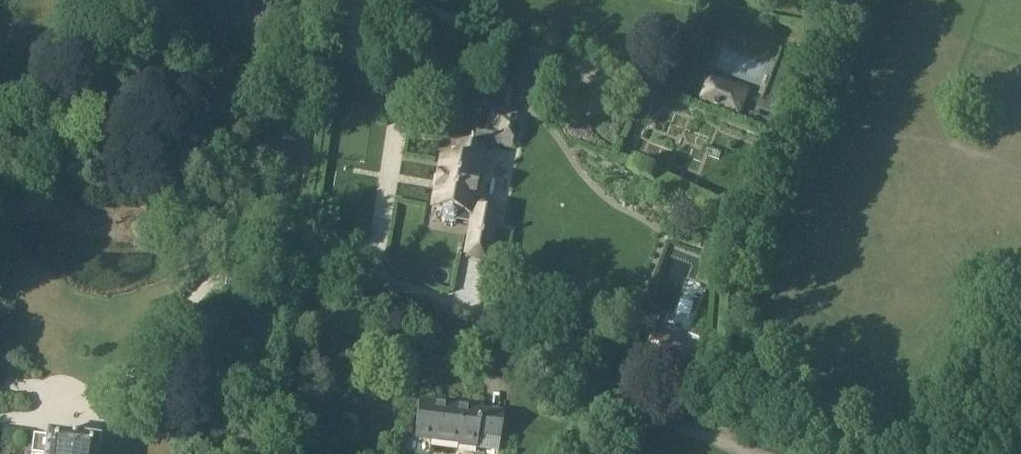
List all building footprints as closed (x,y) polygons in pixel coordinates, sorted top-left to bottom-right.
[(751,91),(708,75),(697,105),(740,120),(751,91)] [(638,101),(643,87),(622,78),(616,92),(638,101)] [(507,150),(513,116),(489,111),(485,131),(477,129),(474,143),(507,150)] [(463,258),(485,262),(489,238),(487,237),(492,213),(489,209),(476,207),(473,209),(472,214),(468,213),(479,152),(454,147),(451,163),(438,160),(429,210),(440,212),(439,219),(442,223),(450,225),(454,222),(455,217),(470,220),(463,258)] [(748,153),(744,162),(755,167),(759,158),(748,153)] [(545,325),(542,331),(542,332),(556,338),(559,330),(545,325)] [(679,343),(654,333),(642,363),(668,373),(670,365),(696,376),(703,357),(677,346),(679,343)] [(466,406),(417,400),(413,433),(428,435),(428,440),(457,444),(456,446),(475,448),(476,438),(498,441),(501,415),(478,412),(479,407),(466,405),(466,406)] [(45,438),(32,436),(30,453),(95,453),(97,443),(45,436),(45,438)]
